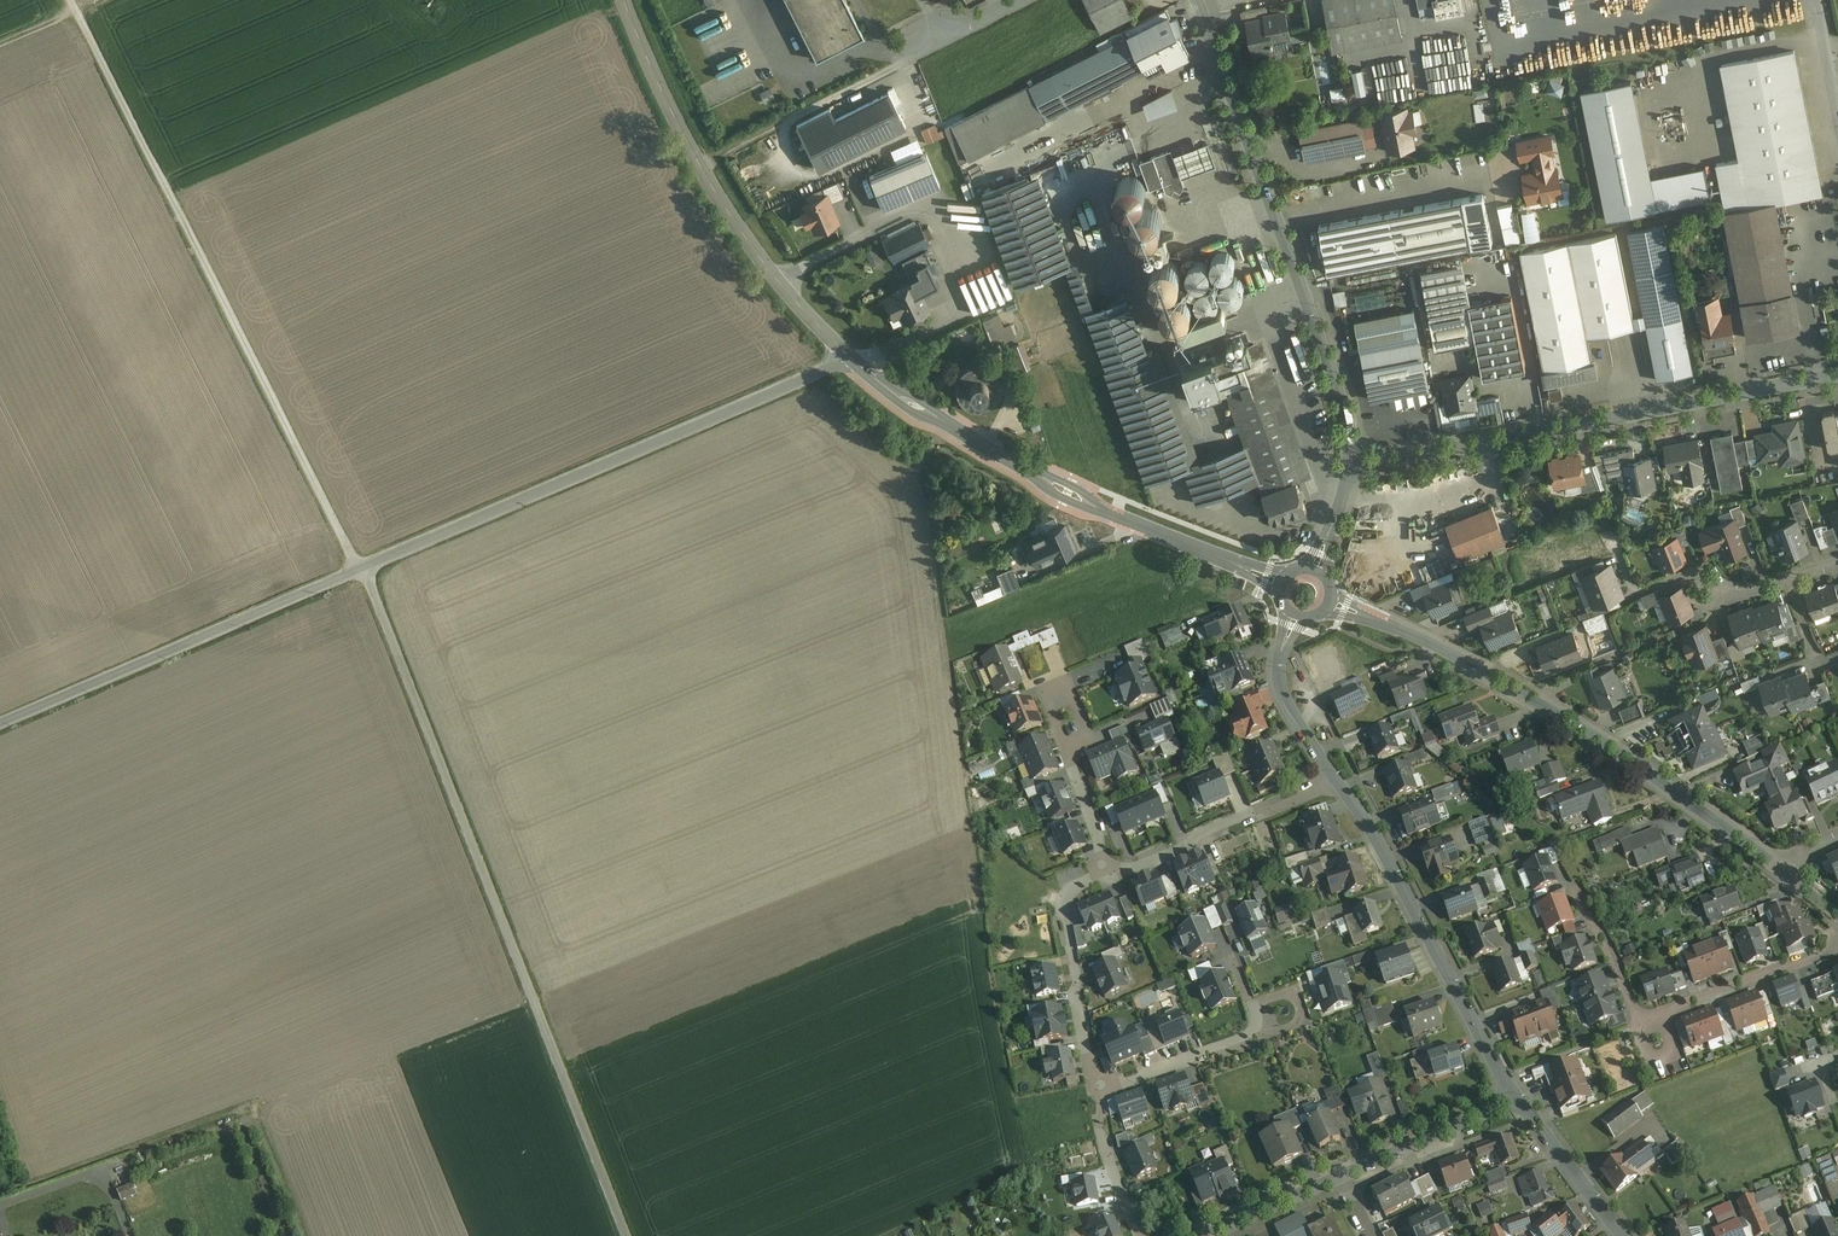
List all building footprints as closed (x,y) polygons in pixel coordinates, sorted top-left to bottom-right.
[(816,58),(863,34),(845,0),(786,0),(816,58)] [(1125,0),(1085,0),(1101,31),(1132,15),(1125,0)] [(1334,51),(1401,38),(1393,0),(1324,0),(1334,51)] [(1244,24),(1250,23),(1250,22),(1266,19),(1265,16),(1267,16),(1265,8),(1242,12),(1244,24)] [(1185,49),(1186,49),(1166,9),(1126,29),(1130,37),(1146,69),(1149,74),(1184,57),(1183,56),(1182,55),(1182,54),(1183,53),(1183,51),(1184,51),(1184,50),(1185,49)] [(1266,19),(1250,22),(1250,23),(1253,38),(1251,41),(1254,43),(1252,45),(1253,50),(1256,52),(1261,51),(1263,48),(1273,47),(1272,45),(1273,45),(1272,41),(1271,39),(1278,38),(1279,40),(1289,38),(1284,13),(1267,16),(1265,16),(1266,19)] [(1146,69),(1130,37),(1064,70),(1080,101),(1146,69)] [(1793,50),(1721,65),(1739,160),(1716,164),(1724,205),(1725,212),(1773,203),(1773,204),(1821,194),(1793,50)] [(1080,101),(1064,70),(1053,75),(1069,107),(1080,101)] [(1452,75),(1453,86),(1473,85),(1472,73),(1452,75)] [(1545,91),(1561,94),(1564,82),(1548,78),(1545,91)] [(1528,91),(1537,89),(1535,79),(1526,82),(1528,91)] [(1331,99),(1345,96),(1343,85),(1329,87),(1331,99)] [(1629,86),(1581,96),(1606,228),(1655,219),(1629,86)] [(1029,87),(953,126),(970,159),(1046,120),(1029,87)] [(1140,101),(1145,117),(1176,106),(1170,90),(1140,101)] [(835,120),(834,120),(851,153),(905,126),(889,93),(835,120)] [(835,120),(830,109),(796,126),(818,169),(851,153),(834,120),(835,120)] [(1406,109),(1381,114),(1383,125),(1384,125),(1387,141),(1386,141),(1388,152),(1397,150),(1397,151),(1397,152),(1403,150),(1404,150),(1403,149),(1414,147),(1411,134),(1416,133),(1412,112),(1407,113),(1406,109)] [(1360,120),(1300,131),(1306,161),(1366,150),(1365,146),(1361,129),(1360,120)] [(941,122),(928,127),(933,141),(947,135),(941,122)] [(1372,127),(1361,129),(1365,146),(1376,144),(1372,127)] [(1550,136),(1517,142),(1521,159),(1533,157),(1550,153),(1553,153),(1550,136)] [(926,152),(869,176),(882,210),(939,186),(926,152)] [(1167,152),(1153,157),(1163,184),(1165,192),(1171,195),(1174,190),(1180,193),(1184,186),(1179,174),(1175,172),(1167,152)] [(1540,172),(1523,176),(1528,202),(1541,199),(1544,201),(1550,200),(1552,197),(1558,196),(1557,191),(1560,187),(1556,169),(1553,170),(1550,153),(1533,157),(1535,167),(1539,166),(1540,172)] [(1153,157),(1140,162),(1150,189),(1163,184),(1153,157)] [(1027,178),(982,195),(1015,285),(1060,269),(1027,178)] [(844,197),(837,181),(822,188),(825,196),(826,195),(829,203),(844,197)] [(825,196),(804,205),(806,211),(801,213),(806,225),(811,222),(815,231),(826,226),(825,224),(836,219),(829,203),(826,195),(825,196)] [(1462,198),(1391,211),(1400,259),(1472,246),(1462,198)] [(1725,212),(1742,302),(1742,303),(1790,294),(1773,204),(1773,203),(1725,212)] [(1742,302),(1725,212),(1724,205),(1717,208),(1730,276),(1733,293),(1735,304),(1742,302)] [(1136,211),(1135,212),(1133,214),(1132,217),(1132,219),(1131,222),(1131,224),(1132,226),(1133,229),(1133,230),(1135,232),(1137,234),(1139,235),(1141,236),(1143,237),(1146,237),(1148,237),(1151,237),(1152,236),(1154,235),(1155,234),(1157,233),(1158,231),(1160,229),(1161,227),(1161,225),(1161,223),(1161,221),(1161,218),(1160,216),(1159,215),(1158,213),(1156,211),(1154,209),(1150,208),(1148,207),(1146,207),(1143,208),(1140,209),(1138,210),(1136,211)] [(1391,211),(1319,225),(1328,273),(1400,259),(1391,211)] [(1509,215),(1503,216),(1505,230),(1512,228),(1509,215)] [(919,220),(883,237),(896,263),(931,245),(928,238),(934,235),(929,224),(922,227),(919,220)] [(1663,225),(1628,231),(1644,314),(1647,326),(1682,319),(1663,225)] [(1616,233),(1520,252),(1543,371),(1565,367),(1592,362),(1587,338),(1635,329),(1632,317),(1616,233)] [(1164,237),(1143,245),(1149,261),(1170,253),(1164,237)] [(864,251),(871,264),(880,259),(872,246),(864,251)] [(1218,252),(1217,252),(1216,253),(1214,254),(1213,255),(1212,257),(1212,259),(1211,260),(1211,263),(1211,265),(1212,266),(1213,268),(1214,270),(1215,271),(1217,272),(1219,273),(1220,274),(1222,274),(1224,274),(1225,274),(1227,273),(1229,273),(1230,272),(1232,271),(1233,269),(1233,268),(1234,267),(1235,265),(1235,263),(1235,262),(1235,260),(1234,258),(1233,256),(1232,254),(1230,252),(1228,251),(1227,251),(1225,250),(1223,250),(1221,251),(1219,251),(1218,252)] [(1462,256),(1419,264),(1429,317),(1469,309),(1468,305),(1471,304),(1462,256)] [(1194,260),(1193,261),(1191,262),(1190,263),(1189,264),(1188,266),(1188,268),(1187,269),(1187,271),(1187,273),(1188,275),(1189,277),(1190,279),(1191,280),(1193,281),(1195,282),(1196,283),(1198,283),(1199,283),(1201,283),(1203,282),(1204,282),(1206,281),(1207,280),(1209,278),(1209,277),(1210,276),(1211,274),(1211,272),(1211,271),(1211,268),(1210,266),(1209,265),(1208,263),(1206,261),(1204,260),(1203,260),(1201,259),(1199,259),(1196,259),(1194,260)] [(1155,265),(1154,265),(1153,267),(1152,269),(1151,271),(1151,273),(1151,275),(1151,277),(1151,279),(1152,281),(1153,283),(1154,284),(1155,286),(1156,287),(1159,288),(1161,289),(1163,290),(1164,290),(1166,290),(1168,289),(1170,289),(1172,288),(1174,287),(1175,286),(1176,285),(1177,284),(1178,282),(1179,280),(1179,279),(1180,277),(1180,276),(1180,274),(1180,272),(1179,270),(1178,268),(1177,266),(1176,265),(1175,264),(1173,263),(1171,262),(1169,261),(1167,260),(1165,260),(1163,260),(1161,261),(1159,262),(1157,263),(1156,264),(1155,265)] [(926,267),(910,275),(913,283),(914,283),(918,291),(934,283),(926,267)] [(1226,276),(1224,277),(1223,278),(1222,280),(1221,281),(1220,283),(1220,285),(1220,287),(1220,289),(1221,291),(1221,292),(1223,294),(1224,296),(1226,297),(1227,298),(1229,298),(1231,298),(1232,298),(1234,298),(1236,298),(1237,297),(1239,296),(1240,295),(1241,294),(1242,293),(1243,291),(1243,289),(1244,288),(1244,286),(1244,284),(1243,282),(1242,280),(1241,278),(1239,277),(1237,276),(1236,275),(1234,275),(1231,275),(1229,275),(1227,275),(1226,276)] [(1730,276),(1713,280),(1716,296),(1733,293),(1730,276)] [(913,283),(891,294),(892,295),(884,299),(884,300),(885,300),(892,316),(893,318),(901,314),(905,322),(928,311),(918,291),(914,283),(913,283)] [(1202,285),(1201,285),(1200,286),(1199,287),(1198,289),(1197,290),(1196,292),(1196,294),(1195,296),(1196,298),(1196,299),(1197,301),(1198,303),(1200,304),(1201,305),(1203,306),(1205,307),(1206,307),(1208,307),(1209,307),(1211,307),(1213,306),(1214,305),(1216,304),(1217,303),(1218,301),(1218,300),(1219,298),(1219,297),(1219,295),(1219,293),(1218,291),(1218,289),(1216,287),(1214,286),(1213,285),(1211,284),(1209,283),(1207,283),(1205,284),(1203,284),(1202,285)] [(1344,289),(1332,291),(1335,305),(1347,303),(1344,289)] [(1166,295),(1165,296),(1164,297),(1163,299),(1162,301),(1162,303),(1162,305),(1162,307),(1162,308),(1162,310),(1163,311),(1163,312),(1164,314),(1165,315),(1166,316),(1168,317),(1169,318),(1171,319),(1172,320),(1173,320),(1175,320),(1176,320),(1177,320),(1179,320),(1180,320),(1181,320),(1182,319),(1184,319),(1185,318),(1186,317),(1187,317),(1188,316),(1189,315),(1189,314),(1190,313),(1191,311),(1191,310),(1192,309),(1192,308),(1192,306),(1192,305),(1192,304),(1192,303),(1192,301),(1191,299),(1190,297),(1189,296),(1187,294),(1186,293),(1184,292),(1183,291),(1181,290),(1178,290),(1176,290),(1175,290),(1173,290),(1171,291),(1170,291),(1168,293),(1167,294),(1166,295)] [(1821,293),(1808,296),(1809,303),(1822,300),(1821,293)] [(1790,294),(1742,303),(1749,339),(1797,329),(1790,294)] [(1471,304),(1468,305),(1469,309),(1483,378),(1525,370),(1511,297),(1471,304)] [(1693,301),(1697,321),(1701,320),(1701,319),(1712,317),(1708,298),(1693,301)] [(1127,303),(1090,316),(1109,367),(1153,351),(1153,350),(1146,353),(1127,303)] [(1222,306),(1178,322),(1184,336),(1227,320),(1222,306)] [(1413,310),(1400,312),(1406,343),(1419,341),(1413,310)] [(1400,312),(1355,321),(1361,352),(1406,343),(1400,312)] [(1644,314),(1632,317),(1635,329),(1647,326),(1644,314)] [(1712,317),(1701,319),(1701,320),(1704,332),(1706,345),(1702,345),(1705,363),(1715,361),(1714,356),(1736,352),(1734,340),(1735,340),(1730,314),(1712,317)] [(991,318),(982,322),(990,340),(999,336),(991,318)] [(1647,326),(1658,383),(1693,376),(1682,319),(1647,326)] [(1262,338),(1248,343),(1292,465),(1296,464),(1302,478),(1311,475),(1262,338)] [(1406,343),(1361,352),(1370,400),(1388,397),(1425,389),(1428,389),(1419,341),(1406,343)] [(1248,343),(1214,356),(1222,379),(1247,446),(1260,481),(1264,492),(1295,480),(1302,478),(1296,464),(1292,465),(1248,343)] [(1222,379),(1214,356),(1210,346),(1176,358),(1188,391),(1222,379)] [(1246,486),(1260,481),(1247,446),(1193,466),(1151,353),(1105,370),(1148,484),(1186,470),(1198,504),(1237,489),(1246,486)] [(1567,380),(1597,374),(1595,361),(1592,362),(1565,367),(1567,380)] [(972,368),(968,369),(964,372),(962,374),(959,377),(957,381),(956,386),(956,390),(956,395),(958,399),(960,403),(964,407),(969,410),(975,412),(981,412),(986,411),(991,409),(995,406),(998,402),(1000,398),(1001,394),(1002,389),(1001,384),(999,379),(997,375),(994,373),(991,370),(987,368),(981,367),(976,367),(972,368)] [(1565,367),(1543,371),(1546,384),(1547,384),(1560,381),(1567,380),(1565,367)] [(937,374),(932,383),(940,388),(945,379),(937,374)] [(1469,375),(1443,380),(1449,413),(1475,408),(1469,375)] [(1550,401),(1563,399),(1560,381),(1547,384),(1550,401)] [(1425,389),(1388,397),(1390,407),(1415,402),(1414,398),(1426,396),(1425,389)] [(1831,409),(1824,411),(1820,416),(1826,446),(1832,451),(1837,449),(1837,430),(1835,413),(1831,409)] [(1781,429),(1754,435),(1758,454),(1759,456),(1772,454),(1771,452),(1786,449),(1789,462),(1803,460),(1795,420),(1780,423),(1781,429)] [(1731,432),(1709,437),(1721,492),(1743,488),(1738,464),(1733,441),(1731,432)] [(1755,437),(1744,439),(1748,456),(1758,454),(1755,437)] [(1695,439),(1664,445),(1669,468),(1685,465),(1688,481),(1702,479),(1698,462),(1699,462),(1695,439)] [(1744,439),(1733,441),(1738,464),(1749,462),(1748,456),(1744,439)] [(1633,449),(1603,454),(1605,467),(1606,466),(1608,476),(1623,473),(1626,475),(1623,463),(1639,460),(1634,457),(1633,449)] [(1655,455),(1648,456),(1648,458),(1649,458),(1651,470),(1660,469),(1655,455)] [(1579,456),(1560,460),(1558,458),(1553,459),(1552,461),(1550,461),(1555,487),(1579,482),(1584,481),(1582,471),(1579,456)] [(1639,460),(1623,463),(1626,475),(1629,493),(1643,498),(1655,488),(1651,470),(1649,458),(1648,458),(1639,460)] [(1591,469),(1582,471),(1584,481),(1579,482),(1581,491),(1598,488),(1591,469)] [(1295,480),(1264,492),(1274,521),(1306,510),(1295,480)] [(1802,499),(1793,502),(1799,520),(1809,517),(1802,499)] [(1740,504),(1729,508),(1733,520),(1734,519),(1737,527),(1747,524),(1740,504)] [(1491,506),(1446,524),(1460,558),(1505,540),(1491,506)] [(1733,520),(1701,531),(1707,547),(1719,542),(1726,559),(1746,551),(1737,527),(1734,519),(1733,520)] [(1796,521),(1786,525),(1787,529),(1774,533),(1783,558),(1807,550),(1796,521)] [(1065,525),(1026,542),(1037,566),(1075,549),(1065,525)] [(1821,525),(1813,528),(1820,548),(1828,546),(1823,531),(1827,529),(1826,526),(1821,525)] [(1823,531),(1828,546),(1837,542),(1833,527),(1827,529),(1823,531)] [(1683,528),(1671,533),(1673,539),(1676,538),(1680,547),(1689,544),(1683,528)] [(1673,539),(1654,547),(1663,569),(1685,560),(1680,547),(1676,538),(1673,539)] [(1591,564),(1571,572),(1575,582),(1583,579),(1582,575),(1594,571),(1591,564)] [(1594,571),(1582,575),(1583,579),(1588,591),(1616,580),(1610,564),(1594,571)] [(1012,568),(996,574),(1004,594),(1020,587),(1012,568)] [(1452,572),(1428,582),(1431,589),(1447,582),(1448,583),(1455,580),(1452,572)] [(1455,580),(1448,583),(1448,584),(1446,584),(1449,593),(1453,595),(1455,602),(1455,603),(1463,600),(1455,580)] [(1616,580),(1588,591),(1593,603),(1594,607),(1606,602),(1622,596),(1616,580)] [(1428,582),(1412,588),(1415,596),(1424,592),(1424,591),(1431,589),(1428,582)] [(1431,589),(1424,591),(1424,592),(1415,596),(1420,608),(1429,604),(1433,614),(1454,606),(1455,603),(1455,602),(1453,595),(1449,593),(1446,584),(1448,584),(1448,583),(1447,582),(1431,589)] [(1805,594),(1814,618),(1837,609),(1837,595),(1834,584),(1805,594)] [(1661,588),(1641,596),(1645,607),(1662,601),(1660,596),(1664,595),(1661,588)] [(1664,595),(1660,596),(1662,601),(1670,621),(1692,612),(1682,588),(1664,595)] [(1753,609),(1753,610),(1763,637),(1762,637),(1763,639),(1786,631),(1785,627),(1775,601),(1753,609)] [(1594,607),(1593,603),(1585,606),(1589,617),(1609,609),(1606,602),(1594,607)] [(1488,605),(1467,613),(1472,626),(1481,622),(1487,620),(1486,619),(1492,617),(1488,605)] [(1213,619),(1202,624),(1210,643),(1230,635),(1230,636),(1239,632),(1248,629),(1251,627),(1241,606),(1221,615),(1222,616),(1218,617),(1221,622),(1215,624),(1213,619)] [(1752,607),(1729,616),(1738,641),(1740,645),(1741,645),(1762,637),(1763,637),(1753,610),(1753,609),(1752,607)] [(1492,617),(1486,619),(1487,620),(1481,622),(1491,646),(1519,634),(1510,610),(1492,617)] [(1794,623),(1785,627),(1786,631),(1790,642),(1799,638),(1794,623)] [(1705,626),(1683,634),(1686,642),(1684,643),(1688,653),(1692,652),(1695,660),(1704,657),(1706,661),(1716,657),(1717,657),(1710,640),(1705,626)] [(1178,628),(1160,635),(1166,650),(1185,642),(1178,628)] [(1248,629),(1239,632),(1242,640),(1251,636),(1248,629)] [(1028,633),(1013,639),(1017,649),(1032,643),(1028,633)] [(1572,633),(1537,646),(1546,670),(1581,656),(1572,633)] [(1723,635),(1710,640),(1717,657),(1716,657),(1717,661),(1730,656),(1727,646),(1723,635)] [(1125,649),(1132,665),(1141,662),(1150,659),(1143,641),(1125,649)] [(1738,641),(1727,646),(1730,656),(1732,660),(1745,656),(1741,645),(1740,645),(1738,641)] [(1330,648),(1311,657),(1325,686),(1344,677),(1330,648)] [(1008,649),(985,659),(989,668),(985,670),(992,687),(996,685),(1000,694),(1023,684),(1017,671),(1021,670),(1015,655),(1011,657),(1008,649)] [(1232,655),(1204,667),(1205,668),(1203,668),(1206,674),(1234,662),(1232,655)] [(1234,662),(1206,674),(1217,701),(1255,685),(1243,658),(1234,662)] [(1132,665),(1127,667),(1129,673),(1117,678),(1119,683),(1117,684),(1118,685),(1121,684),(1128,701),(1125,702),(1126,703),(1128,702),(1130,707),(1156,696),(1141,662),(1132,665)] [(1596,665),(1584,670),(1587,677),(1589,676),(1599,672),(1596,665)] [(1599,672),(1589,676),(1601,705),(1625,695),(1613,666),(1599,672)] [(1393,669),(1378,674),(1382,685),(1397,679),(1393,669)] [(1782,680),(1791,705),(1792,710),(1815,702),(1815,701),(1809,686),(1804,672),(1782,680)] [(1416,675),(1397,683),(1400,691),(1393,695),(1398,709),(1426,698),(1416,675)] [(1758,675),(1740,682),(1744,692),(1760,686),(1760,683),(1758,675)] [(1760,683),(1760,686),(1771,713),(1791,705),(1782,680),(1780,675),(1760,683)] [(1824,680),(1809,686),(1815,701),(1815,702),(1815,703),(1830,697),(1824,680)] [(1331,699),(1342,722),(1366,709),(1355,687),(1331,699)] [(1257,692),(1239,700),(1241,706),(1254,701),(1257,709),(1264,706),(1257,692)] [(1019,693),(1003,700),(1006,707),(1002,709),(1004,712),(1006,710),(1024,703),(1019,693)] [(1174,715),(1167,700),(1150,707),(1156,722),(1174,715)] [(1638,700),(1630,703),(1636,717),(1643,714),(1638,700)] [(1024,703),(1006,710),(1010,718),(1005,720),(1009,728),(1013,726),(1017,734),(1041,724),(1036,714),(1035,715),(1029,701),(1024,703)] [(1241,706),(1234,710),(1238,721),(1230,725),(1232,731),(1229,739),(1237,742),(1237,743),(1266,731),(1257,709),(1254,701),(1241,706)] [(1702,717),(1697,706),(1674,716),(1679,728),(1675,729),(1688,758),(1692,757),(1697,769),(1721,758),(1716,747),(1719,745),(1706,715),(1702,717)] [(1470,708),(1440,720),(1448,741),(1464,735),(1467,744),(1481,739),(1482,738),(1478,730),(1479,729),(1477,726),(1470,708)] [(1409,712),(1390,720),(1393,727),(1413,720),(1409,712)] [(1167,720),(1136,734),(1145,754),(1166,745),(1176,741),(1174,735),(1167,720)] [(1492,720),(1477,726),(1479,729),(1478,730),(1482,738),(1481,739),(1482,742),(1499,736),(1492,720)] [(1125,727),(1109,734),(1114,746),(1123,742),(1125,745),(1132,742),(1125,727)] [(1389,728),(1370,736),(1378,758),(1397,751),(1389,728)] [(1176,741),(1166,745),(1169,754),(1180,749),(1174,735),(1176,741)] [(1759,736),(1742,744),(1749,758),(1765,750),(1759,736)] [(1026,739),(1014,744),(1017,752),(1020,750),(1029,746),(1026,739)] [(1029,746),(1020,750),(1020,751),(1021,750),(1027,765),(1051,755),(1045,739),(1029,746)] [(1114,746),(1088,757),(1096,777),(1112,770),(1117,781),(1136,773),(1132,762),(1125,745),(1123,742),(1114,746)] [(1531,743),(1501,755),(1509,777),(1539,765),(1531,743)] [(1254,744),(1241,750),(1244,757),(1248,756),(1248,755),(1257,751),(1254,744)] [(1780,744),(1760,753),(1765,764),(1774,760),(1774,761),(1786,756),(1780,744)] [(1257,751),(1248,755),(1248,756),(1254,771),(1279,761),(1272,745),(1257,751)] [(1423,751),(1407,757),(1410,765),(1426,759),(1423,751)] [(1051,755),(1027,765),(1033,780),(1033,781),(1042,777),(1058,771),(1051,755)] [(1765,764),(1741,775),(1749,794),(1763,788),(1772,806),(1790,798),(1774,761),(1774,760),(1765,764)] [(1279,761),(1254,771),(1261,786),(1261,787),(1270,783),(1285,776),(1279,761)] [(1406,765),(1384,774),(1394,799),(1416,791),(1406,765)] [(1805,779),(1807,785),(1815,800),(1834,791),(1836,796),(1837,796),(1837,773),(1834,765),(1805,779)] [(1549,768),(1541,772),(1548,787),(1549,787),(1556,784),(1549,768)] [(1805,779),(1801,769),(1793,773),(1801,788),(1807,785),(1805,779)] [(1219,774),(1196,784),(1206,808),(1229,798),(1219,774)] [(1042,777),(1033,781),(1030,782),(1033,789),(1045,784),(1042,777)] [(1273,789),(1270,783),(1261,787),(1261,786),(1257,788),(1260,795),(1273,789)] [(1033,789),(1025,792),(1029,801),(1041,796),(1041,795),(1049,792),(1045,784),(1033,789)] [(1599,784),(1555,800),(1560,812),(1559,812),(1562,821),(1588,811),(1593,827),(1612,820),(1606,804),(1607,804),(1599,784)] [(1049,792),(1041,795),(1041,796),(1044,803),(1043,804),(1047,813),(1048,813),(1052,821),(1073,812),(1069,803),(1070,802),(1067,794),(1066,795),(1062,786),(1049,792)] [(1451,786),(1432,793),(1435,801),(1454,794),(1451,786)] [(1548,787),(1537,791),(1539,799),(1552,794),(1549,787),(1548,787)] [(1145,825),(1166,816),(1156,792),(1135,801),(1145,825)] [(1772,806),(1766,808),(1775,830),(1790,823),(1796,826),(1799,819),(1803,818),(1805,817),(1799,802),(1796,795),(1790,798),(1772,806)] [(1814,819),(1806,799),(1799,802),(1805,817),(1803,818),(1805,823),(1814,819)] [(1555,800),(1547,803),(1545,808),(1547,813),(1552,815),(1559,812),(1560,812),(1555,800)] [(1124,833),(1145,825),(1135,801),(1114,809),(1124,833)] [(1431,801),(1399,813),(1408,837),(1440,825),(1431,801)] [(1331,817),(1308,825),(1317,852),(1340,844),(1331,817)] [(1494,841),(1485,818),(1470,824),(1478,846),(1494,841)] [(1071,820),(1051,829),(1054,837),(1055,836),(1055,835),(1073,827),(1071,820)] [(1073,827),(1055,835),(1055,836),(1064,855),(1086,846),(1082,837),(1083,837),(1080,831),(1079,831),(1077,826),(1073,827)] [(1656,829),(1632,839),(1628,829),(1612,835),(1613,836),(1598,842),(1602,851),(1620,844),(1620,845),(1621,844),(1626,856),(1633,853),(1639,868),(1667,858),(1656,829)] [(1449,840),(1421,851),(1429,873),(1433,884),(1447,879),(1446,877),(1444,878),(1440,869),(1457,862),(1449,840)] [(1555,840),(1547,843),(1549,848),(1557,845),(1555,840)] [(1560,862),(1552,849),(1538,854),(1541,861),(1547,858),(1550,866),(1560,862)] [(1203,854),(1188,860),(1199,886),(1213,880),(1203,854)] [(1306,855),(1284,862),(1288,871),(1299,867),(1309,864),(1306,855)] [(1828,862),(1837,883),(1837,857),(1828,862)] [(1550,866),(1547,858),(1541,861),(1524,867),(1534,892),(1557,883),(1550,866)] [(1357,859),(1337,866),(1339,873),(1327,878),(1333,896),(1345,891),(1347,895),(1366,889),(1357,859)] [(1188,860),(1176,865),(1186,891),(1199,886),(1188,860)] [(1695,860),(1671,869),(1676,883),(1680,894),(1704,884),(1695,860)] [(1309,864),(1299,867),(1306,889),(1321,884),(1319,878),(1322,876),(1323,876),(1318,861),(1309,864)] [(1671,869),(1656,875),(1659,883),(1664,881),(1666,886),(1676,883),(1671,869)] [(1492,872),(1476,878),(1479,885),(1490,881),(1490,882),(1495,880),(1492,872)] [(1148,878),(1141,881),(1141,882),(1134,885),(1143,907),(1165,898),(1166,898),(1159,881),(1156,876),(1149,879),(1148,878)] [(1178,896),(1169,876),(1159,881),(1166,898),(1165,898),(1166,901),(1178,896)] [(1479,885),(1485,901),(1496,897),(1490,882),(1490,881),(1479,885)] [(1257,901),(1267,897),(1264,889),(1254,893),(1257,901)] [(1565,889),(1548,896),(1550,903),(1563,898),(1565,897),(1565,889)] [(1468,890),(1442,899),(1451,921),(1476,911),(1468,890)] [(1733,890),(1701,902),(1708,920),(1721,915),(1739,908),(1733,890)] [(1119,918),(1109,894),(1094,901),(1104,924),(1107,923),(1108,925),(1117,921),(1116,919),(1119,918)] [(1135,917),(1126,897),(1120,900),(1128,920),(1135,917)] [(1550,903),(1541,907),(1544,916),(1542,916),(1548,932),(1563,926),(1571,923),(1573,922),(1563,898),(1550,903)] [(1094,901),(1078,908),(1088,931),(1092,930),(1092,932),(1101,928),(1100,926),(1104,924),(1094,901)] [(1777,902),(1757,909),(1760,918),(1766,916),(1766,915),(1780,910),(1777,902)] [(1224,903),(1215,907),(1217,914),(1223,927),(1233,923),(1224,903)] [(1255,905),(1235,913),(1247,941),(1267,933),(1255,905)] [(1374,906),(1354,912),(1355,917),(1357,921),(1358,920),(1363,935),(1365,935),(1382,929),(1374,906)] [(1215,907),(1203,912),(1206,919),(1217,914),(1215,907)] [(1780,910),(1766,915),(1766,916),(1767,916),(1769,923),(1774,922),(1779,935),(1809,924),(1804,925),(1801,917),(1797,918),(1795,912),(1791,914),(1788,907),(1780,910)] [(1327,910),(1311,916),(1316,931),(1332,925),(1327,910)] [(1288,913),(1277,917),(1280,925),(1291,922),(1288,913)] [(1721,915),(1708,920),(1710,927),(1724,922),(1721,915)] [(1363,935),(1358,920),(1357,921),(1355,917),(1344,920),(1353,947),(1368,942),(1365,935),(1363,935)] [(1514,917),(1498,923),(1502,934),(1518,928),(1514,917)] [(1204,920),(1180,930),(1182,936),(1178,937),(1184,950),(1188,949),(1192,958),(1216,948),(1204,920)] [(1571,923),(1563,926),(1566,935),(1569,934),(1575,932),(1571,923)] [(1809,924),(1779,935),(1779,936),(1784,934),(1789,949),(1805,943),(1815,939),(1809,924)] [(1492,925),(1486,927),(1489,937),(1496,935),(1492,925)] [(1762,925),(1755,928),(1757,933),(1757,932),(1762,944),(1768,941),(1762,925)] [(1081,927),(1074,928),(1078,949),(1085,948),(1081,927)] [(1486,927),(1465,935),(1475,960),(1495,952),(1495,951),(1501,949),(1496,935),(1489,937),(1486,927)] [(1757,933),(1737,940),(1746,965),(1763,959),(1760,950),(1763,948),(1762,944),(1757,932),(1757,933)] [(1726,933),(1719,936),(1721,942),(1721,941),(1725,950),(1732,947),(1726,933)] [(1566,935),(1551,940),(1555,951),(1560,949),(1560,948),(1573,943),(1569,934),(1566,935)] [(1573,943),(1560,948),(1560,949),(1567,966),(1571,964),(1574,971),(1595,963),(1586,939),(1573,943)] [(1530,940),(1516,945),(1519,952),(1532,947),(1530,940)] [(1721,942),(1703,949),(1712,973),(1708,974),(1709,978),(1732,969),(1725,950),(1721,941),(1721,942)] [(1789,949),(1786,950),(1789,957),(1807,950),(1805,943),(1789,949)] [(1532,947),(1519,952),(1521,959),(1526,972),(1537,967),(1533,956),(1535,955),(1532,947)] [(1120,948),(1101,956),(1105,964),(1115,960),(1115,961),(1124,957),(1120,948)] [(1682,949),(1674,952),(1680,967),(1687,964),(1684,956),(1684,955),(1682,949)] [(1684,955),(1684,956),(1687,964),(1694,983),(1709,978),(1708,974),(1712,973),(1703,949),(1684,955)] [(1406,950),(1377,960),(1385,984),(1414,974),(1406,950)] [(1369,954),(1352,959),(1355,968),(1372,962),(1369,954)] [(1115,961),(1115,960),(1105,964),(1093,970),(1097,980),(1096,981),(1101,991),(1102,991),(1105,998),(1127,989),(1115,961)] [(1343,962),(1323,969),(1326,979),(1340,974),(1341,978),(1348,976),(1346,971),(1343,962)] [(1513,962),(1492,971),(1496,981),(1495,982),(1500,993),(1522,985),(1513,962)] [(1209,964),(1188,973),(1193,984),(1214,975),(1209,964)] [(1054,968),(1032,972),(1037,997),(1059,993),(1054,968)] [(1237,1002),(1224,972),(1199,983),(1203,989),(1200,991),(1206,1003),(1208,1002),(1213,1013),(1237,1002)] [(1666,972),(1641,981),(1648,1001),(1657,997),(1657,1000),(1674,994),(1674,993),(1669,979),(1666,972)] [(1326,979),(1320,981),(1323,992),(1321,993),(1324,1003),(1327,1002),(1330,1010),(1327,1011),(1327,1012),(1350,1004),(1341,978),(1340,974),(1326,979)] [(1682,974),(1669,979),(1674,993),(1687,987),(1682,974)] [(1810,984),(1817,1002),(1834,995),(1832,990),(1837,988),(1837,982),(1835,975),(1810,984)] [(1602,976),(1576,986),(1583,1004),(1609,995),(1602,976)] [(1173,978),(1156,985),(1159,992),(1176,986),(1173,978)] [(1793,980),(1774,987),(1782,1009),(1801,1001),(1793,980)] [(1762,1010),(1756,994),(1742,999),(1752,1026),(1766,1021),(1766,1019),(1762,1010)] [(1609,995),(1583,1004),(1591,1027),(1599,1024),(1600,1025),(1604,1027),(1608,1025),(1609,1021),(1609,1020),(1617,1017),(1613,1006),(1615,1006),(1612,997),(1610,998),(1609,995)] [(1752,1026),(1742,999),(1727,1005),(1732,1019),(1736,1029),(1737,1032),(1752,1026)] [(1546,1003),(1531,1009),(1531,1008),(1530,1008),(1531,1009),(1526,1011),(1525,1010),(1525,1011),(1510,1017),(1515,1030),(1520,1045),(1557,1031),(1546,1003)] [(1047,1004),(1027,1008),(1029,1019),(1034,1018),(1033,1014),(1049,1011),(1047,1004)] [(1391,1004),(1372,1011),(1378,1030),(1398,1024),(1391,1004)] [(1422,1009),(1406,1015),(1415,1038),(1444,1028),(1436,1005),(1424,1010),(1422,1009)] [(1773,1016),(1770,1007),(1762,1010),(1766,1019),(1773,1016)] [(1049,1011),(1033,1014),(1034,1018),(1039,1042),(1041,1042),(1066,1037),(1064,1028),(1066,1028),(1064,1017),(1062,1017),(1060,1008),(1049,1011)] [(1712,1010),(1697,1016),(1707,1043),(1722,1038),(1722,1037),(1718,1026),(1712,1010)] [(1179,1013),(1156,1023),(1166,1047),(1188,1037),(1189,1037),(1179,1013)] [(1707,1043),(1697,1016),(1682,1022),(1692,1048),(1692,1049),(1707,1043)] [(1510,1017),(1497,1022),(1502,1035),(1515,1030),(1510,1017)] [(1732,1019),(1724,1021),(1725,1023),(1728,1031),(1729,1031),(1736,1029),(1732,1019)] [(1127,1030),(1125,1023),(1105,1031),(1107,1038),(1102,1040),(1110,1058),(1113,1066),(1114,1066),(1143,1053),(1139,1042),(1132,1027),(1127,1030)] [(1728,1031),(1725,1023),(1718,1026),(1722,1037),(1722,1038),(1725,1047),(1733,1043),(1729,1031),(1728,1031)] [(1742,1030),(1743,1036),(1765,1030),(1763,1024),(1742,1030)] [(1686,1031),(1678,1034),(1684,1051),(1692,1048),(1686,1031)] [(1149,1037),(1139,1042),(1143,1053),(1145,1058),(1156,1053),(1149,1037)] [(1039,1042),(1034,1043),(1035,1050),(1041,1049),(1042,1049),(1041,1042),(1039,1042)] [(1042,1049),(1041,1049),(1043,1057),(1049,1056),(1048,1056),(1063,1053),(1061,1045),(1042,1049)] [(1435,1047),(1412,1055),(1414,1062),(1437,1054),(1435,1047)] [(1414,1062),(1412,1063),(1416,1075),(1429,1071),(1428,1069),(1431,1068),(1434,1078),(1452,1072),(1453,1075),(1464,1071),(1456,1048),(1437,1054),(1414,1062)] [(1063,1053),(1048,1056),(1049,1056),(1050,1064),(1044,1065),(1046,1075),(1052,1074),(1054,1082),(1076,1078),(1071,1051),(1063,1053)] [(1385,1074),(1377,1054),(1367,1058),(1373,1074),(1374,1078),(1375,1078),(1385,1074)] [(1110,1058),(1102,1061),(1107,1073),(1115,1070),(1114,1066),(1113,1066),(1110,1058)] [(1552,1071),(1551,1071),(1554,1079),(1556,1084),(1552,1086),(1561,1109),(1561,1110),(1576,1104),(1587,1100),(1587,1101),(1593,1099),(1589,1088),(1587,1089),(1580,1071),(1583,1070),(1580,1061),(1576,1062),(1552,1071)] [(1550,1066),(1532,1073),(1534,1080),(1545,1077),(1547,1082),(1554,1079),(1551,1071),(1552,1071),(1550,1066)] [(1767,1076),(1773,1091),(1788,1085),(1783,1070),(1767,1076)] [(1373,1074),(1356,1081),(1359,1089),(1359,1090),(1349,1094),(1357,1116),(1367,1112),(1372,1124),(1393,1116),(1380,1081),(1377,1082),(1375,1078),(1374,1078),(1373,1074)] [(1184,1076),(1157,1086),(1159,1094),(1162,1102),(1165,1111),(1173,1108),(1174,1112),(1186,1107),(1185,1104),(1196,1100),(1192,1089),(1189,1090),(1184,1076)] [(1814,1083),(1787,1093),(1797,1117),(1803,1115),(1804,1118),(1816,1114),(1815,1111),(1824,1107),(1814,1083)] [(1203,1085),(1192,1089),(1196,1100),(1199,1109),(1211,1105),(1203,1085)] [(1338,1087),(1324,1092),(1328,1103),(1331,1112),(1345,1107),(1338,1087)] [(1120,1114),(1123,1124),(1132,1121),(1134,1126),(1145,1122),(1143,1117),(1151,1115),(1142,1091),(1115,1100),(1116,1101),(1120,1114)] [(1111,1117),(1120,1114),(1116,1101),(1108,1103),(1111,1117)] [(1410,1116),(1405,1102),(1397,1105),(1402,1119),(1410,1116)] [(1631,1102),(1602,1123),(1613,1137),(1641,1116),(1631,1102)] [(1328,1103),(1315,1108),(1313,1104),(1302,1109),(1306,1117),(1299,1119),(1301,1125),(1308,1122),(1328,1114),(1328,1113),(1331,1112),(1328,1103)] [(1576,1104),(1561,1110),(1561,1109),(1559,1110),(1563,1118),(1579,1112),(1576,1104)] [(1296,1110),(1278,1117),(1284,1130),(1289,1128),(1290,1132),(1302,1127),(1301,1125),(1299,1119),(1296,1110)] [(1328,1114),(1308,1122),(1320,1149),(1340,1140),(1328,1114)] [(1284,1130),(1261,1140),(1274,1169),(1301,1157),(1290,1132),(1289,1128),(1284,1130)] [(1130,1145),(1127,1135),(1116,1138),(1119,1150),(1130,1145)] [(1132,1144),(1135,1151),(1145,1146),(1146,1148),(1155,1144),(1152,1136),(1132,1144)] [(1492,1142),(1475,1148),(1479,1159),(1489,1155),(1489,1154),(1495,1151),(1500,1166),(1518,1159),(1510,1138),(1493,1144),(1492,1142)] [(1650,1138),(1631,1152),(1644,1170),(1663,1156),(1650,1138)] [(1687,1155),(1679,1145),(1673,1150),(1677,1156),(1666,1164),(1669,1169),(1687,1155)] [(1135,1151),(1126,1154),(1137,1179),(1156,1171),(1146,1148),(1145,1146),(1135,1151)] [(1802,1160),(1811,1157),(1809,1147),(1799,1149),(1802,1160)] [(1226,1148),(1213,1153),(1218,1163),(1222,1161),(1225,1169),(1234,1165),(1226,1148)] [(1631,1152),(1622,1159),(1622,1158),(1602,1173),(1616,1192),(1636,1177),(1635,1177),(1644,1170),(1631,1152)] [(1448,1163),(1445,1162),(1441,1163),(1440,1166),(1439,1166),(1447,1187),(1457,1183),(1459,1185),(1471,1180),(1463,1158),(1448,1163)] [(1207,1168),(1206,1168),(1218,1196),(1219,1198),(1235,1191),(1225,1169),(1222,1161),(1218,1163),(1207,1168)] [(1818,1167),(1825,1185),(1837,1179),(1837,1176),(1832,1161),(1818,1167)] [(1802,1178),(1814,1174),(1811,1162),(1799,1166),(1802,1178)] [(1206,1166),(1190,1173),(1199,1193),(1203,1203),(1204,1202),(1218,1196),(1206,1168),(1207,1168),(1206,1166)] [(1484,1173),(1491,1193),(1509,1187),(1502,1167),(1484,1173)] [(1548,1191),(1540,1171),(1525,1177),(1519,1180),(1525,1197),(1532,1195),(1532,1196),(1538,1194),(1542,1204),(1551,1201),(1551,1199),(1554,1198),(1551,1190),(1548,1191)] [(1062,1186),(1071,1184),(1083,1182),(1081,1175),(1061,1178),(1062,1186)] [(1429,1178),(1422,1182),(1430,1197),(1437,1193),(1428,1176),(1429,1178)] [(1403,1178),(1375,1193),(1379,1202),(1378,1202),(1384,1215),(1415,1200),(1403,1178)] [(1083,1182),(1071,1184),(1076,1207),(1098,1203),(1094,1180),(1083,1182)] [(1422,1182),(1415,1186),(1414,1183),(1414,1184),(1423,1201),(1430,1197),(1422,1182)] [(123,1188),(126,1200),(142,1195),(139,1183),(123,1188)] [(1775,1188),(1754,1197),(1753,1196),(1738,1202),(1741,1211),(1739,1212),(1742,1219),(1760,1211),(1761,1215),(1782,1206),(1775,1188)] [(1199,1193),(1192,1196),(1197,1208),(1205,1205),(1204,1202),(1203,1203),(1199,1193)] [(1480,1216),(1492,1214),(1489,1201),(1478,1204),(1480,1216)] [(1574,1206),(1559,1218),(1554,1222),(1549,1215),(1535,1226),(1543,1235),(1557,1235),(1562,1232),(1560,1230),(1565,1227),(1572,1235),(1578,1235),(1590,1227),(1574,1206)] [(1409,1226),(1414,1235),(1442,1235),(1450,1232),(1439,1210),(1409,1226)] [(1811,1210),(1788,1219),(1795,1235),(1813,1227),(1806,1212),(1811,1210)] [(1738,1221),(1744,1235),(1763,1235),(1769,1233),(1761,1215),(1760,1211),(1742,1219),(1738,1221)] [(1275,1228),(1279,1235),(1311,1235),(1309,1232),(1310,1231),(1301,1215),(1275,1228)] [(1506,1223),(1511,1235),(1514,1235),(1531,1230),(1526,1216),(1506,1223)] [(1092,1228),(1096,1235),(1120,1235),(1113,1219),(1092,1228)] [(1695,1219),(1684,1223),(1689,1235),(1700,1231),(1695,1219)] [(1309,1232),(1311,1235),(1341,1235),(1333,1220),(1310,1231),(1309,1232)] [(1713,1231),(1715,1235),(1744,1235),(1738,1221),(1713,1231)] [(1833,1221),(1812,1230),(1815,1235),(1837,1235),(1837,1233),(1833,1221)] [(1665,1231),(1667,1235),(1689,1235),(1684,1223),(1665,1231)]
